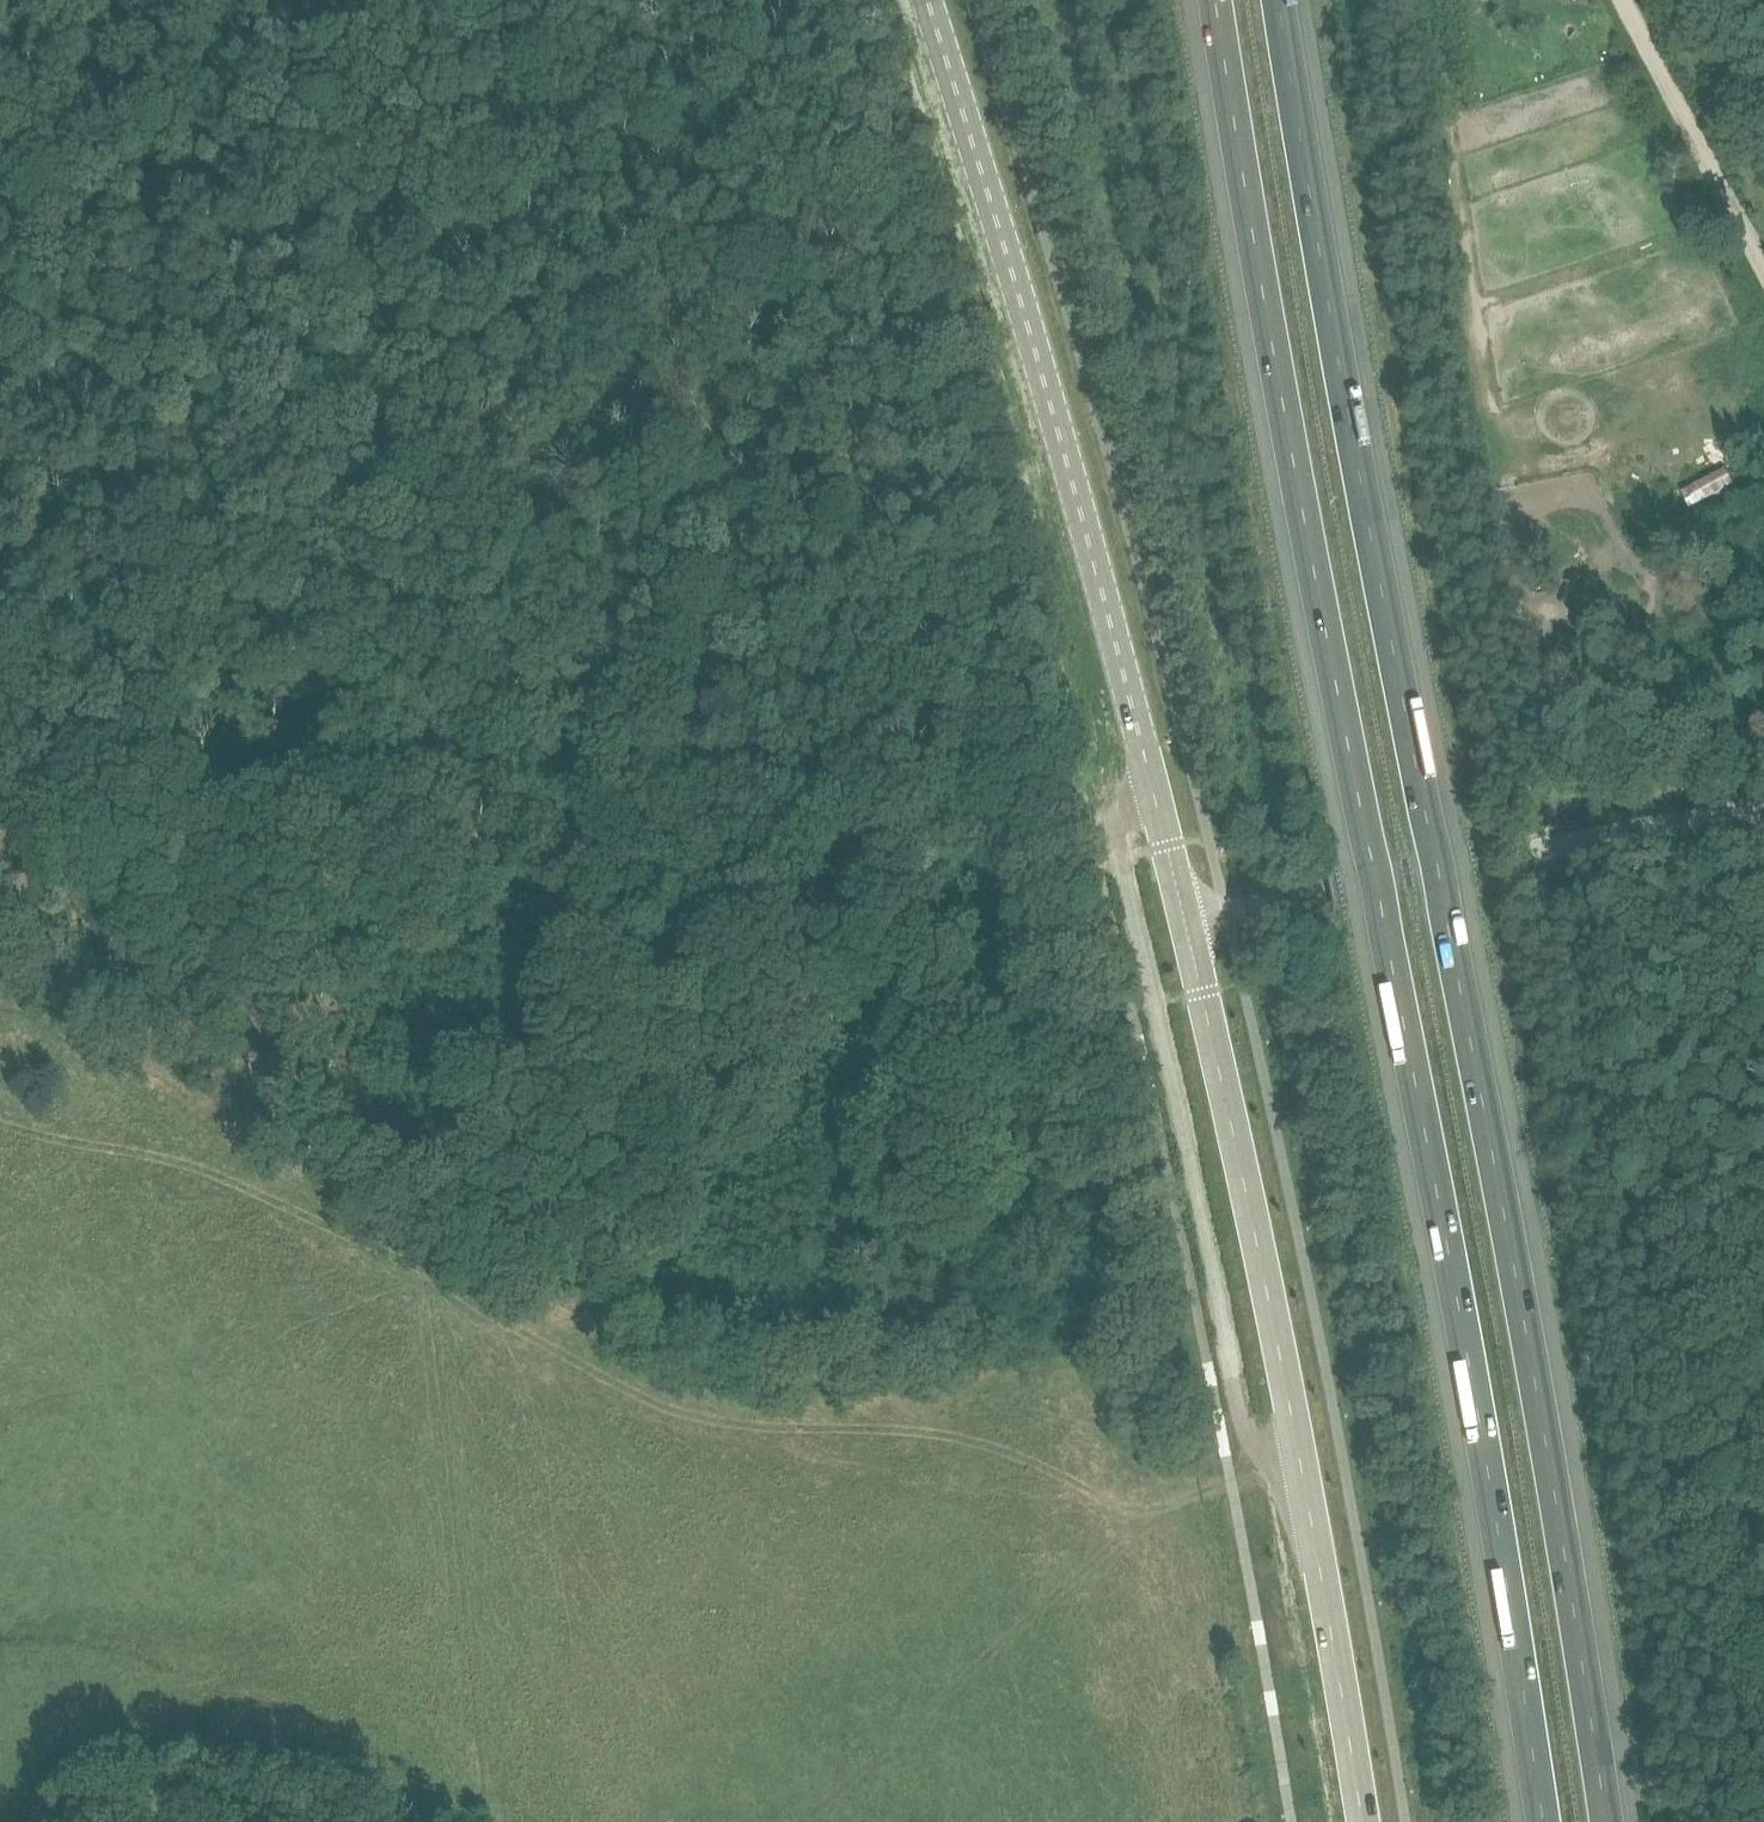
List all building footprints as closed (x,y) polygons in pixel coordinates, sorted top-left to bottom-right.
[(1693,496),(1731,479),(1721,458),(1683,475),(1693,496)]
